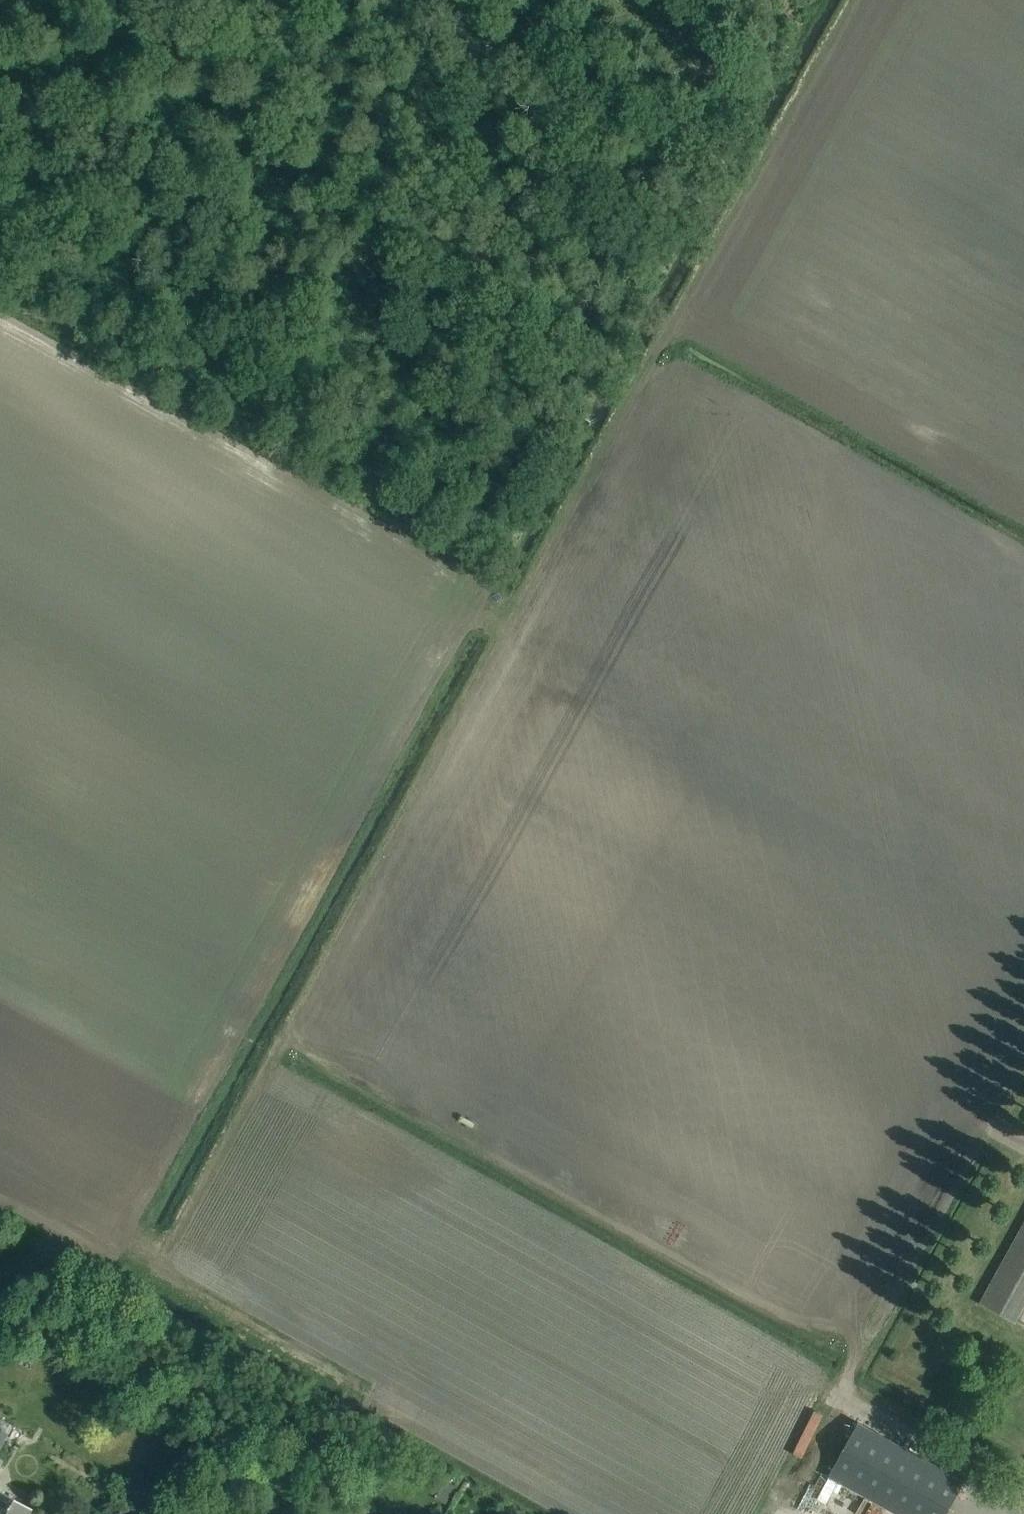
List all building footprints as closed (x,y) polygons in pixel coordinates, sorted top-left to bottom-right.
[(980,1305),(1013,1323),(1023,1303),(1023,1225),(980,1305)] [(829,1477),(896,1513),(947,1513),(964,1483),(859,1424),(829,1477)] [(0,1493),(0,1513),(25,1513),(28,1508),(0,1493)] [(493,1502),(488,1513),(490,1513),(516,1513),(493,1502)]
